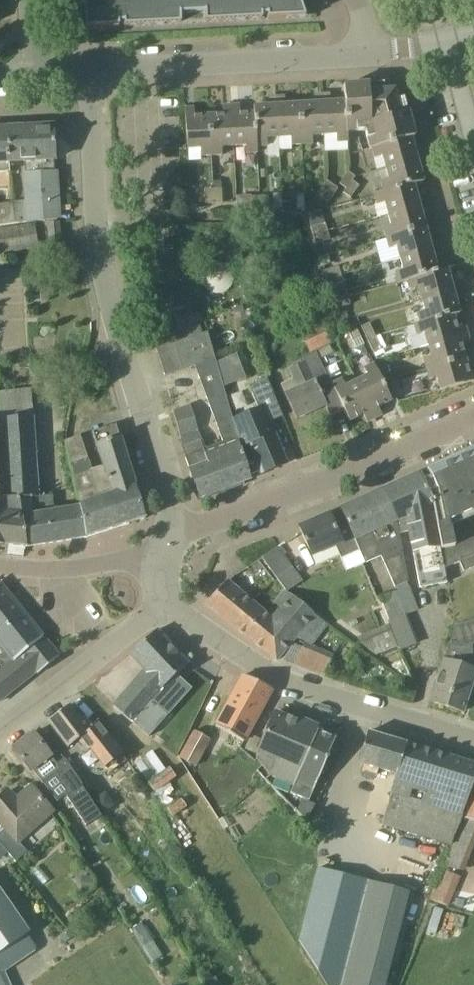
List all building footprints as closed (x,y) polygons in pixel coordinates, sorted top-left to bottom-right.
[(85,0),(86,30),(119,28),(119,24),(124,24),(124,28),(262,20),(262,16),(267,16),(267,20),(305,18),(299,0),(86,0),(85,0)] [(367,132),(371,149),(411,138),(412,139),(415,138),(404,99),(397,101),(394,91),(384,92),(384,84),(345,87),(349,144),(350,144),(349,133),(367,132)] [(345,87),(344,87),(345,102),(331,103),(330,97),(322,97),(324,137),(337,136),(338,145),(349,144),(345,87)] [(324,137),(322,97),(314,98),(314,104),(299,105),(302,147),(314,146),(313,138),(324,137)] [(276,100),(268,101),(269,107),(254,107),(254,113),(257,154),(258,154),(258,149),(267,149),(267,141),(279,140),(276,100)] [(299,105),(285,106),(285,100),(276,100),(279,140),(291,139),(292,147),(302,147),(299,105)] [(254,113),(240,114),(240,108),(231,109),(234,148),(246,147),(247,155),(257,154),(254,113)] [(231,109),(223,109),(224,115),(208,116),(211,157),(223,156),(222,149),(234,148),(231,109)] [(211,157),(208,116),(194,117),(194,111),(185,111),(187,150),(201,149),(201,157),(211,157)] [(14,223),(26,222),(58,219),(56,173),(55,173),(54,160),(55,160),(53,127),(7,130),(9,172),(11,172),(10,163),(26,162),(27,175),(25,175),(27,202),(13,205),(14,223)] [(7,130),(0,130),(0,173),(9,172),(7,130)] [(383,157),(386,169),(423,158),(421,150),(419,151),(415,152),(412,139),(411,138),(371,149),(372,150),(374,150),(376,159),(383,157)] [(424,167),(425,166),(423,158),(386,169),(387,169),(390,181),(382,183),(384,192),(413,184),(414,185),(423,183),(419,168),(424,167)] [(347,189),(352,181),(355,177),(348,172),(340,184),(347,189)] [(326,181),(321,187),(333,196),(338,189),(326,181)] [(359,186),(352,181),(347,189),(344,193),(351,198),(359,186)] [(423,197),(422,198),(417,199),(414,185),(413,184),(384,192),(375,195),(378,206),(386,204),(389,215),(425,205),(423,197)] [(328,203),(333,196),(321,187),(316,194),(328,203)] [(213,189),(205,190),(206,205),(214,204),(213,189)] [(213,189),(214,204),(223,203),(222,189),(213,189)] [(273,195),(274,210),(282,209),(281,194),(273,195)] [(305,195),(296,195),(296,210),(305,209),(305,195)] [(261,212),(260,197),(251,198),(252,212),(261,212)] [(268,197),(260,197),(261,212),(269,211),(268,197)] [(0,205),(0,226),(14,224),(14,223),(13,205),(12,203),(0,205)] [(426,213),(428,213),(425,205),(389,215),(392,227),(384,229),(387,239),(426,229),(422,215),(426,213)] [(0,229),(0,256),(39,249),(34,223),(0,229)] [(59,223),(48,224),(50,241),(60,240),(59,223)] [(325,224),(311,228),(314,236),(328,232),(325,224)] [(435,241),(434,242),(430,243),(426,229),(387,239),(390,249),(398,247),(401,259),(437,249),(435,241)] [(328,232),(314,236),(316,244),(330,239),(328,232)] [(174,246),(160,248),(151,249),(152,261),(175,259),(174,246)] [(438,257),(440,257),(437,249),(401,259),(404,271),(396,273),(399,284),(409,281),(438,273),(438,272),(434,258),(438,257)] [(218,263),(215,264),(213,264),(211,265),(209,266),(207,268),(205,270),(204,273),(203,277),(203,281),(204,286),(206,288),(208,291),(210,292),(213,294),(215,294),(219,294),(222,294),(225,293),(227,292),(229,290),(231,288),(232,286),(233,284),(234,281),(234,279),(233,276),(233,274),(232,271),(230,269),(229,268),(227,266),(225,265),(223,264),(220,263),(218,263)] [(327,279),(341,275),(339,267),(325,271),(327,279)] [(420,289),(423,301),(459,290),(457,282),(455,283),(451,284),(448,271),(447,269),(438,272),(438,273),(409,281),(412,291),(420,289)] [(341,275),(327,279),(329,287),(343,283),(341,275)] [(48,287),(40,287),(40,303),(48,302),(48,287)] [(458,299),(461,298),(459,290),(423,301),(426,312),(419,314),(421,324),(454,315),(454,316),(460,315),(459,314),(455,300),(458,299)] [(347,297),(334,301),(336,309),(350,305),(347,297)] [(176,321),(182,342),(203,335),(199,323),(203,322),(200,312),(176,321)] [(463,328),(461,329),(457,330),(454,316),(454,315),(421,324),(414,326),(417,336),(425,334),(428,346),(465,336),(463,328)] [(304,330),(308,341),(306,342),(310,352),(331,343),(322,323),(304,330)] [(354,324),(347,328),(353,341),(360,337),(354,324)] [(369,324),(361,328),(368,341),(375,337),(369,324)] [(182,342),(156,350),(165,376),(216,360),(208,333),(203,335),(182,342)] [(427,370),(466,359),(462,345),(466,344),(468,344),(465,336),(428,346),(431,358),(424,360),(427,370)] [(375,337),(368,341),(374,354),(382,350),(375,337)] [(329,346),(315,353),(319,361),(333,354),(329,346)] [(302,359),(331,416),(343,410),(331,385),(319,361),(315,353),(302,359)] [(302,359),(300,360),(302,365),(288,372),(293,382),(282,388),(286,396),(285,397),(297,420),(325,407),(330,416),(331,416),(302,359)] [(473,382),(473,372),(469,373),(466,359),(427,370),(429,380),(437,378),(440,391),(473,382)] [(368,377),(356,383),(373,417),(381,413),(378,408),(392,401),(389,396),(383,383),(377,370),(374,365),(364,370),(368,377)] [(383,383),(391,379),(384,366),(377,370),(383,383)] [(236,383),(232,373),(222,377),(226,387),(236,383)] [(267,418),(280,413),(282,418),(283,417),(267,379),(249,387),(259,410),(234,420),(242,449),(250,445),(262,474),(286,464),(267,418)] [(383,383),(389,396),(397,393),(391,379),(383,383)] [(363,415),(366,420),(373,417),(356,383),(345,388),(341,380),(331,385),(343,410),(349,422),(363,415)] [(31,389),(0,392),(0,414),(0,420),(2,420),(7,500),(19,499),(26,548),(84,539),(78,509),(53,514),(52,497),(38,498),(34,418),(31,389)] [(82,430),(84,419),(87,400),(74,398),(66,442),(75,489),(131,472),(116,425),(91,433),(103,467),(91,471),(86,455),(94,453),(87,434),(82,430)] [(222,443),(203,450),(207,462),(189,469),(198,491),(201,491),(205,496),(251,479),(242,449),(234,420),(228,402),(211,407),(222,443)] [(182,449),(189,469),(207,462),(203,450),(200,442),(202,441),(190,405),(173,411),(181,439),(182,449)] [(466,453),(466,452),(441,463),(441,464),(427,470),(428,471),(420,475),(434,504),(446,568),(460,562),(464,572),(473,567),(473,449),(466,453)] [(135,487),(136,487),(131,472),(75,489),(78,507),(78,509),(84,539),(87,538),(145,519),(135,487)] [(434,504),(420,475),(382,491),(397,526),(399,534),(409,532),(418,578),(420,588),(447,583),(445,569),(446,568),(434,504)] [(397,526),(382,491),(341,510),(358,553),(359,552),(364,564),(381,557),(397,592),(380,599),(388,621),(400,651),(416,645),(405,615),(419,610),(410,587),(408,588),(406,583),(408,582),(399,534),(397,526)] [(26,548),(19,499),(7,500),(0,500),(0,545),(26,548)] [(341,510),(299,528),(312,556),(335,546),(341,560),(358,553),(341,510)] [(290,567),(276,548),(261,558),(276,579),(292,568),(290,567)] [(371,563),(383,589),(393,585),(381,559),(371,563)] [(262,568),(258,562),(252,567),(255,572),(262,568)] [(234,627),(254,605),(226,582),(205,604),(234,627)] [(39,642),(43,638),(0,585),(0,699),(35,671),(37,674),(54,661),(39,642)] [(234,627),(276,661),(279,657),(314,615),(293,597),(283,591),(273,603),(281,610),(272,619),(254,605),(234,627)] [(473,644),(473,620),(455,625),(449,645),(462,648),(473,644)] [(389,626),(357,638),(359,644),(375,655),(397,647),(389,626)] [(188,666),(177,654),(156,631),(130,654),(145,671),(114,707),(132,723),(134,725),(163,690),(188,666)] [(325,676),(333,655),(304,643),(295,664),(325,676)] [(366,654),(357,668),(376,681),(386,668),(366,654)] [(444,660),(431,702),(463,712),(473,678),(473,670),(444,660)] [(243,742),(272,689),(244,676),(216,727),(229,734),(243,742)] [(98,721),(91,726),(84,717),(80,720),(69,706),(48,722),(68,748),(79,740),(87,751),(90,749),(105,768),(123,755),(98,721)] [(272,777),(280,780),(295,786),(317,732),(275,714),(258,754),(258,755),(256,759),(272,777)] [(211,740),(193,731),(179,758),(197,767),(211,740)] [(295,786),(292,795),(308,802),(311,794),(312,794),(318,780),(319,780),(336,740),(317,732),(295,786)] [(368,733),(359,764),(396,775),(382,826),(451,846),(462,816),(473,783),(473,765),(368,733)] [(68,764),(64,759),(56,765),(33,734),(13,748),(31,772),(33,771),(42,784),(56,773),(70,794),(66,797),(86,827),(92,822),(99,832),(107,826),(81,787),(83,786),(68,764)] [(223,806),(250,781),(233,762),(205,787),(223,806)] [(169,784),(176,779),(169,769),(148,784),(155,793),(169,784)] [(0,799),(0,822),(6,829),(0,834),(0,844),(15,863),(27,853),(18,842),(53,812),(32,787),(16,801),(8,792),(0,799)] [(463,820),(444,867),(463,872),(473,846),(473,793),(463,820)] [(182,800),(168,809),(173,817),(187,807),(182,800)] [(182,851),(172,846),(167,856),(177,861),(182,851)] [(320,869),(301,945),(326,984),(342,984),(368,881),(320,869)] [(460,879),(442,871),(430,900),(448,908),(460,879)] [(81,891),(95,892),(96,877),(82,877),(81,891)] [(37,950),(27,936),(29,934),(0,891),(0,984),(11,984),(5,972),(37,950)] [(152,963),(161,957),(140,924),(132,930),(152,963)] [(70,930),(61,937),(65,943),(75,936),(70,930)]
